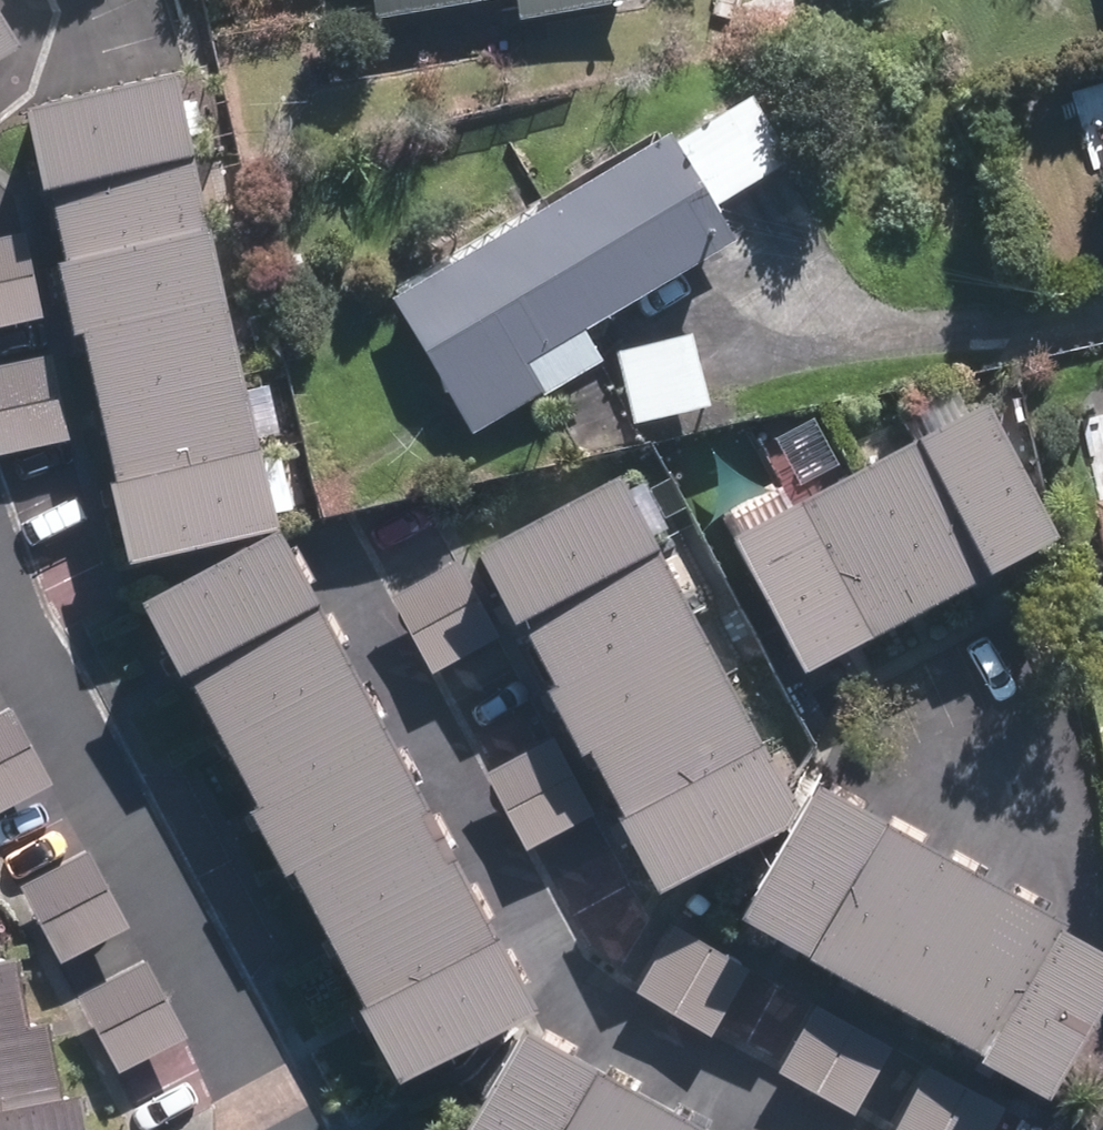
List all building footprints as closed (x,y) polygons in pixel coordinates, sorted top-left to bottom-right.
[(650,3),(650,0),(377,0),(382,26),(519,2),(523,25),(650,3)] [(23,60),(0,21),(0,75),(23,60)] [(123,551),(270,519),(253,440),(191,145),(174,66),(174,64),(27,96),(28,98),(75,321),(108,472),(123,551)] [(795,164),(758,100),(681,144),(677,139),(393,300),(475,445),(548,403),(545,398),(608,362),(590,332),(738,247),(716,209),(795,164)] [(0,237),(0,327),(39,319),(19,233),(0,237)] [(696,335),(616,352),(631,429),(712,413),(696,335)] [(65,439),(47,355),(0,365),(0,454),(65,439)] [(799,679),(1050,550),(1055,547),(1045,529),(985,413),(729,544),(799,679)] [(630,480),(485,555),(659,896),(799,825),(742,927),(1050,1104),(1102,1012),(1102,957),(818,794),(803,820),(630,480)] [(527,999),(276,526),(138,597),(174,665),(184,661),(254,794),(245,799),(280,863),(288,858),(359,991),(350,996),(390,1070),(527,999)] [(432,679),(504,642),(465,563),(391,599),(432,679)] [(8,716),(0,719),(0,812),(46,787),(8,716)] [(531,858),(595,824),(551,743),(487,777),(531,858)] [(56,974),(133,940),(99,862),(22,898),(56,974)] [(712,1042),(753,973),(676,929),(636,998),(712,1042)] [(116,1080),(187,1042),(145,964),(74,1003),(116,1080)] [(85,1103),(67,1106),(51,1025),(33,1030),(20,965),(1,970),(0,967),(0,1129),(91,1129),(85,1103)] [(857,1123),(898,1055),(816,1007),(775,1076),(857,1123)] [(521,1011),(454,1129),(732,1129),(521,1011)] [(1009,1114),(934,1069),(898,1129),(1000,1129),(1009,1114)]
